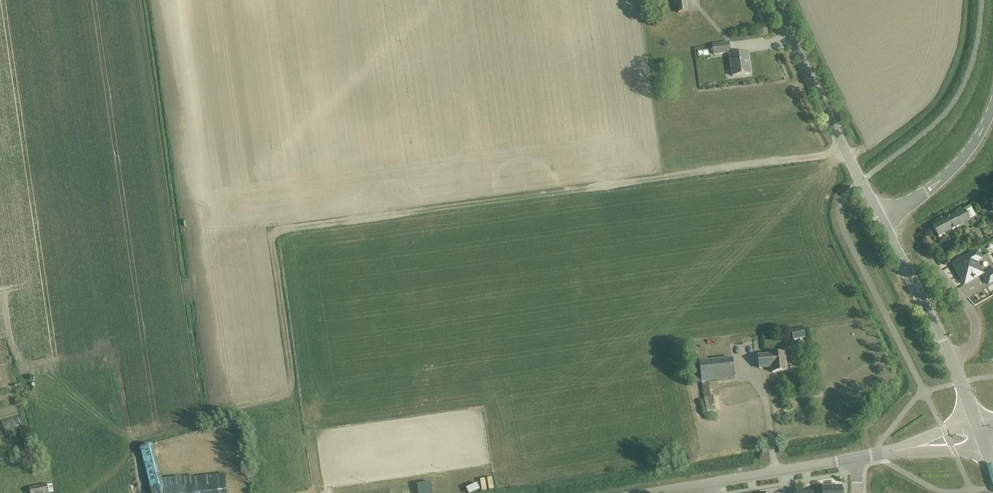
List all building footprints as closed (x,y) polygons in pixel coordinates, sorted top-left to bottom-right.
[(678,13),(687,12),(685,0),(676,0),(678,13)] [(714,55),(731,52),(730,43),(713,46),(714,55)] [(733,76),(750,74),(747,53),(730,55),(733,76)] [(664,64),(672,63),(671,54),(663,55),(664,64)] [(932,228),(937,238),(975,218),(969,208),(932,228)] [(963,285),(982,274),(975,263),(980,260),(976,252),(952,266),(963,285)] [(992,281),(992,270),(982,276),(987,285),(992,281)] [(804,332),(793,334),(794,340),(805,338),(804,332)] [(732,359),(708,361),(707,347),(690,348),(691,381),(701,381),(701,382),(702,382),(707,412),(715,410),(713,396),(711,397),(708,381),(734,379),(732,359)] [(786,353),(758,356),(759,369),(772,367),(773,373),(787,371),(786,353)] [(20,415),(2,420),(6,435),(24,430),(20,415)] [(959,434),(952,435),(954,442),(961,440),(959,434)] [(152,492),(227,492),(224,474),(194,478),(193,476),(162,481),(151,446),(140,450),(150,482),(152,492)] [(498,470),(496,474),(503,479),(506,475),(498,470)] [(477,489),(474,482),(464,486),(466,492),(477,489)] [(417,485),(418,492),(419,492),(433,492),(431,483),(417,485)] [(29,488),(30,492),(47,492),(54,492),(52,484),(29,488)]
